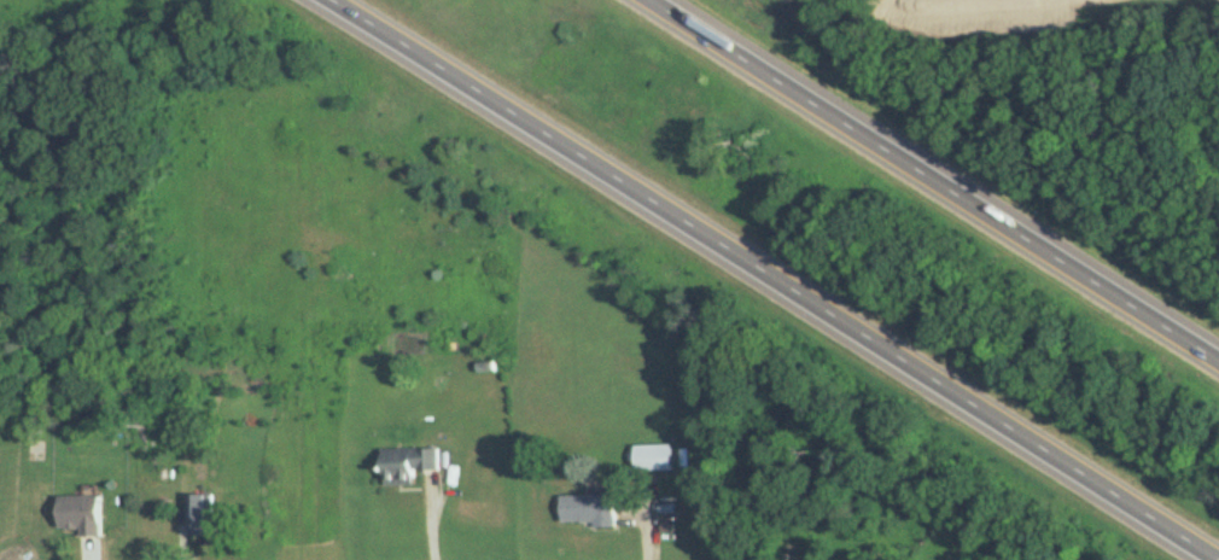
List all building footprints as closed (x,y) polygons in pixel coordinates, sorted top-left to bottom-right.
[(634,445),(634,471),(673,471),(673,445),(634,445)] [(416,485),(416,470),(440,470),(440,449),(382,449),(382,485),(416,485)] [(188,535),(210,535),(209,494),(187,494),(188,535)] [(561,524),(616,524),(616,494),(561,494),(561,524)] [(103,496),(57,496),(57,527),(81,527),(81,536),(103,536),(103,496)]
